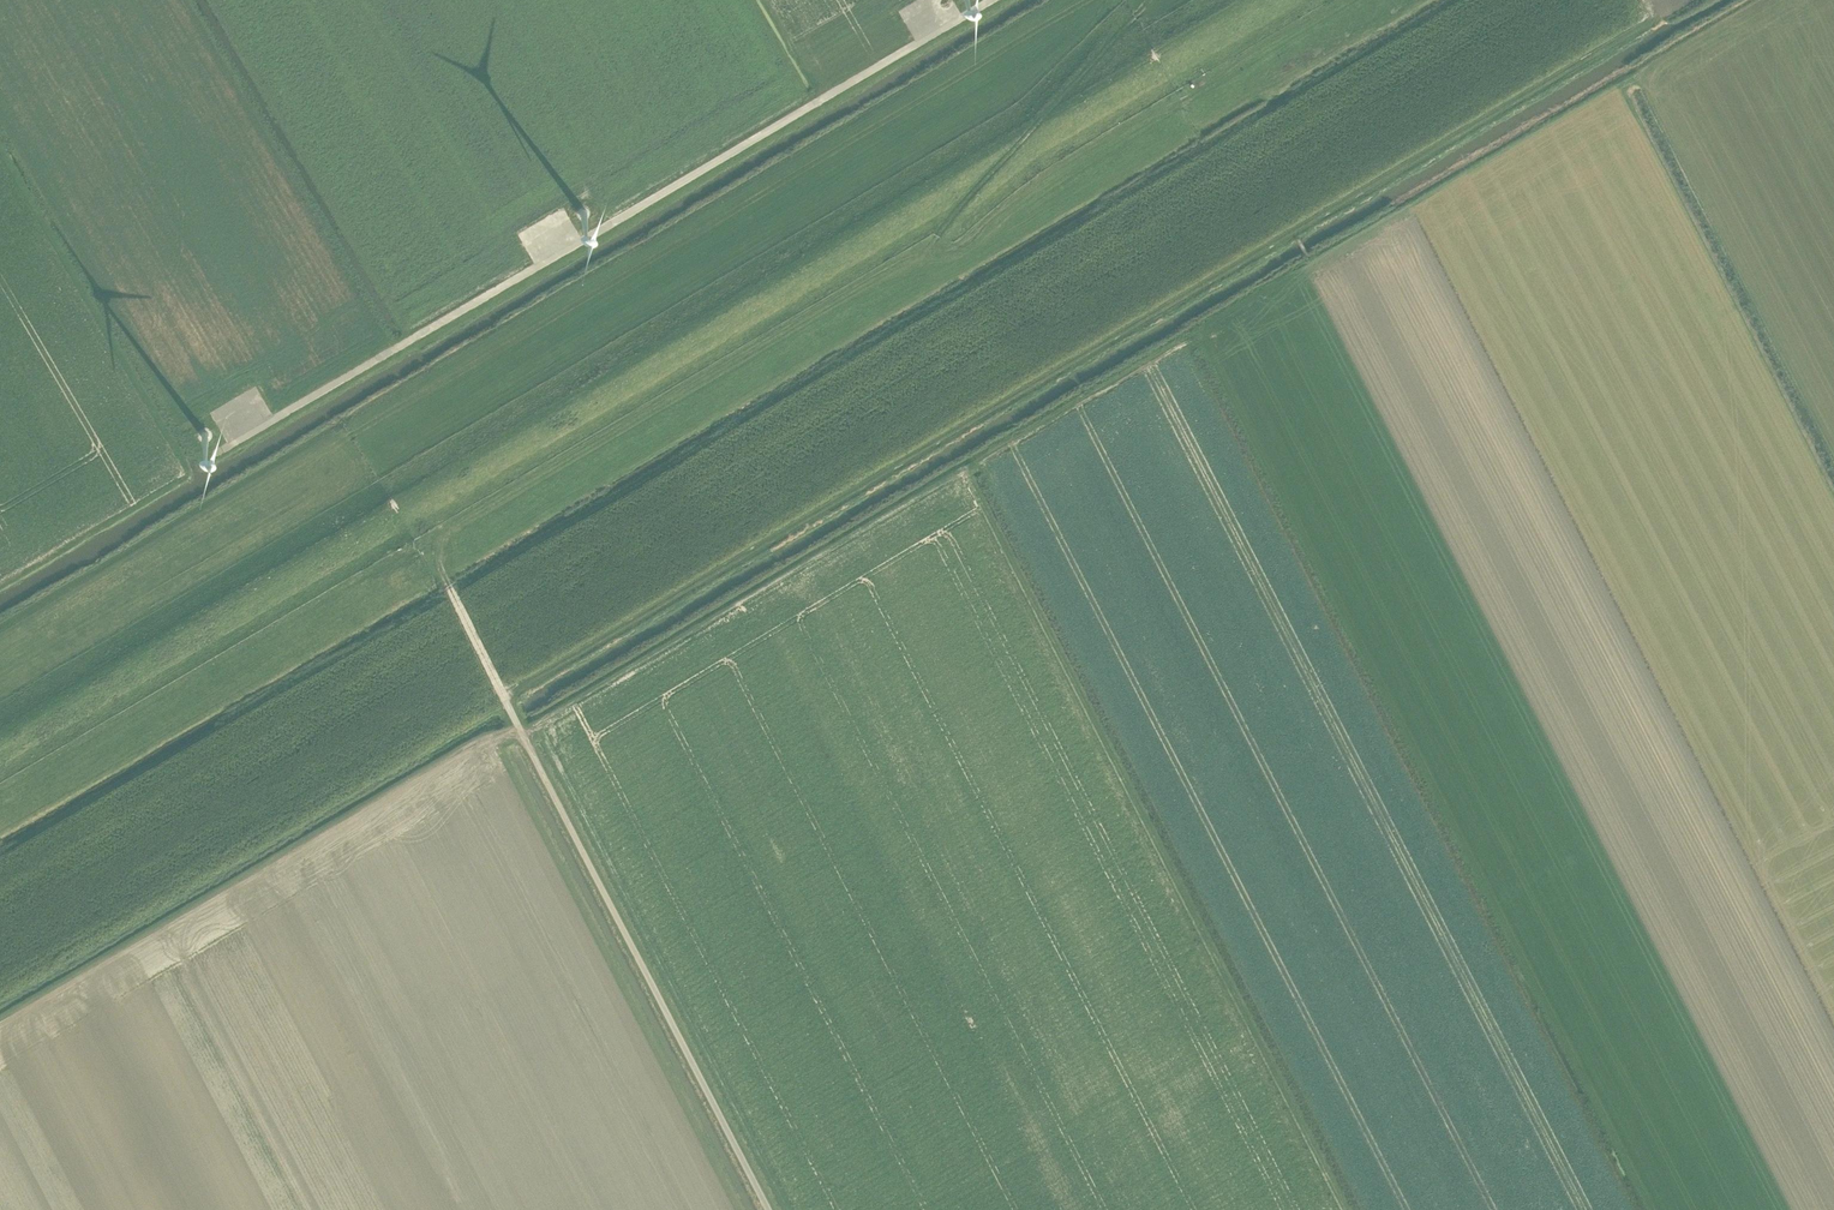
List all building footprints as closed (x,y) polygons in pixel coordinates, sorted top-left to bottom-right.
[(580,213),(580,214),(580,215),(581,215),(581,216),(582,216),(582,217),(583,217),(584,217),(585,217),(586,217),(587,217),(587,216),(588,216),(588,215),(588,214),(589,214),(589,213),(589,212),(588,212),(588,211),(588,210),(587,210),(586,210),(586,209),(585,209),(584,209),(583,209),(582,210),(581,210),(581,211),(580,212),(580,213)] [(200,435),(200,436),(200,437),(200,438),(201,439),(201,440),(202,440),(203,441),(204,441),(205,441),(206,441),(207,441),(208,441),(209,441),(209,440),(210,440),(210,439),(211,439),(211,438),(211,437),(212,436),(212,435),(212,434),(211,434),(211,433),(211,432),(210,432),(210,431),(209,431),(209,430),(208,430),(207,430),(207,429),(206,429),(205,429),(204,430),(203,430),(202,430),(202,431),(201,431),(201,432),(200,432),(200,433),(200,434),(200,435)]
